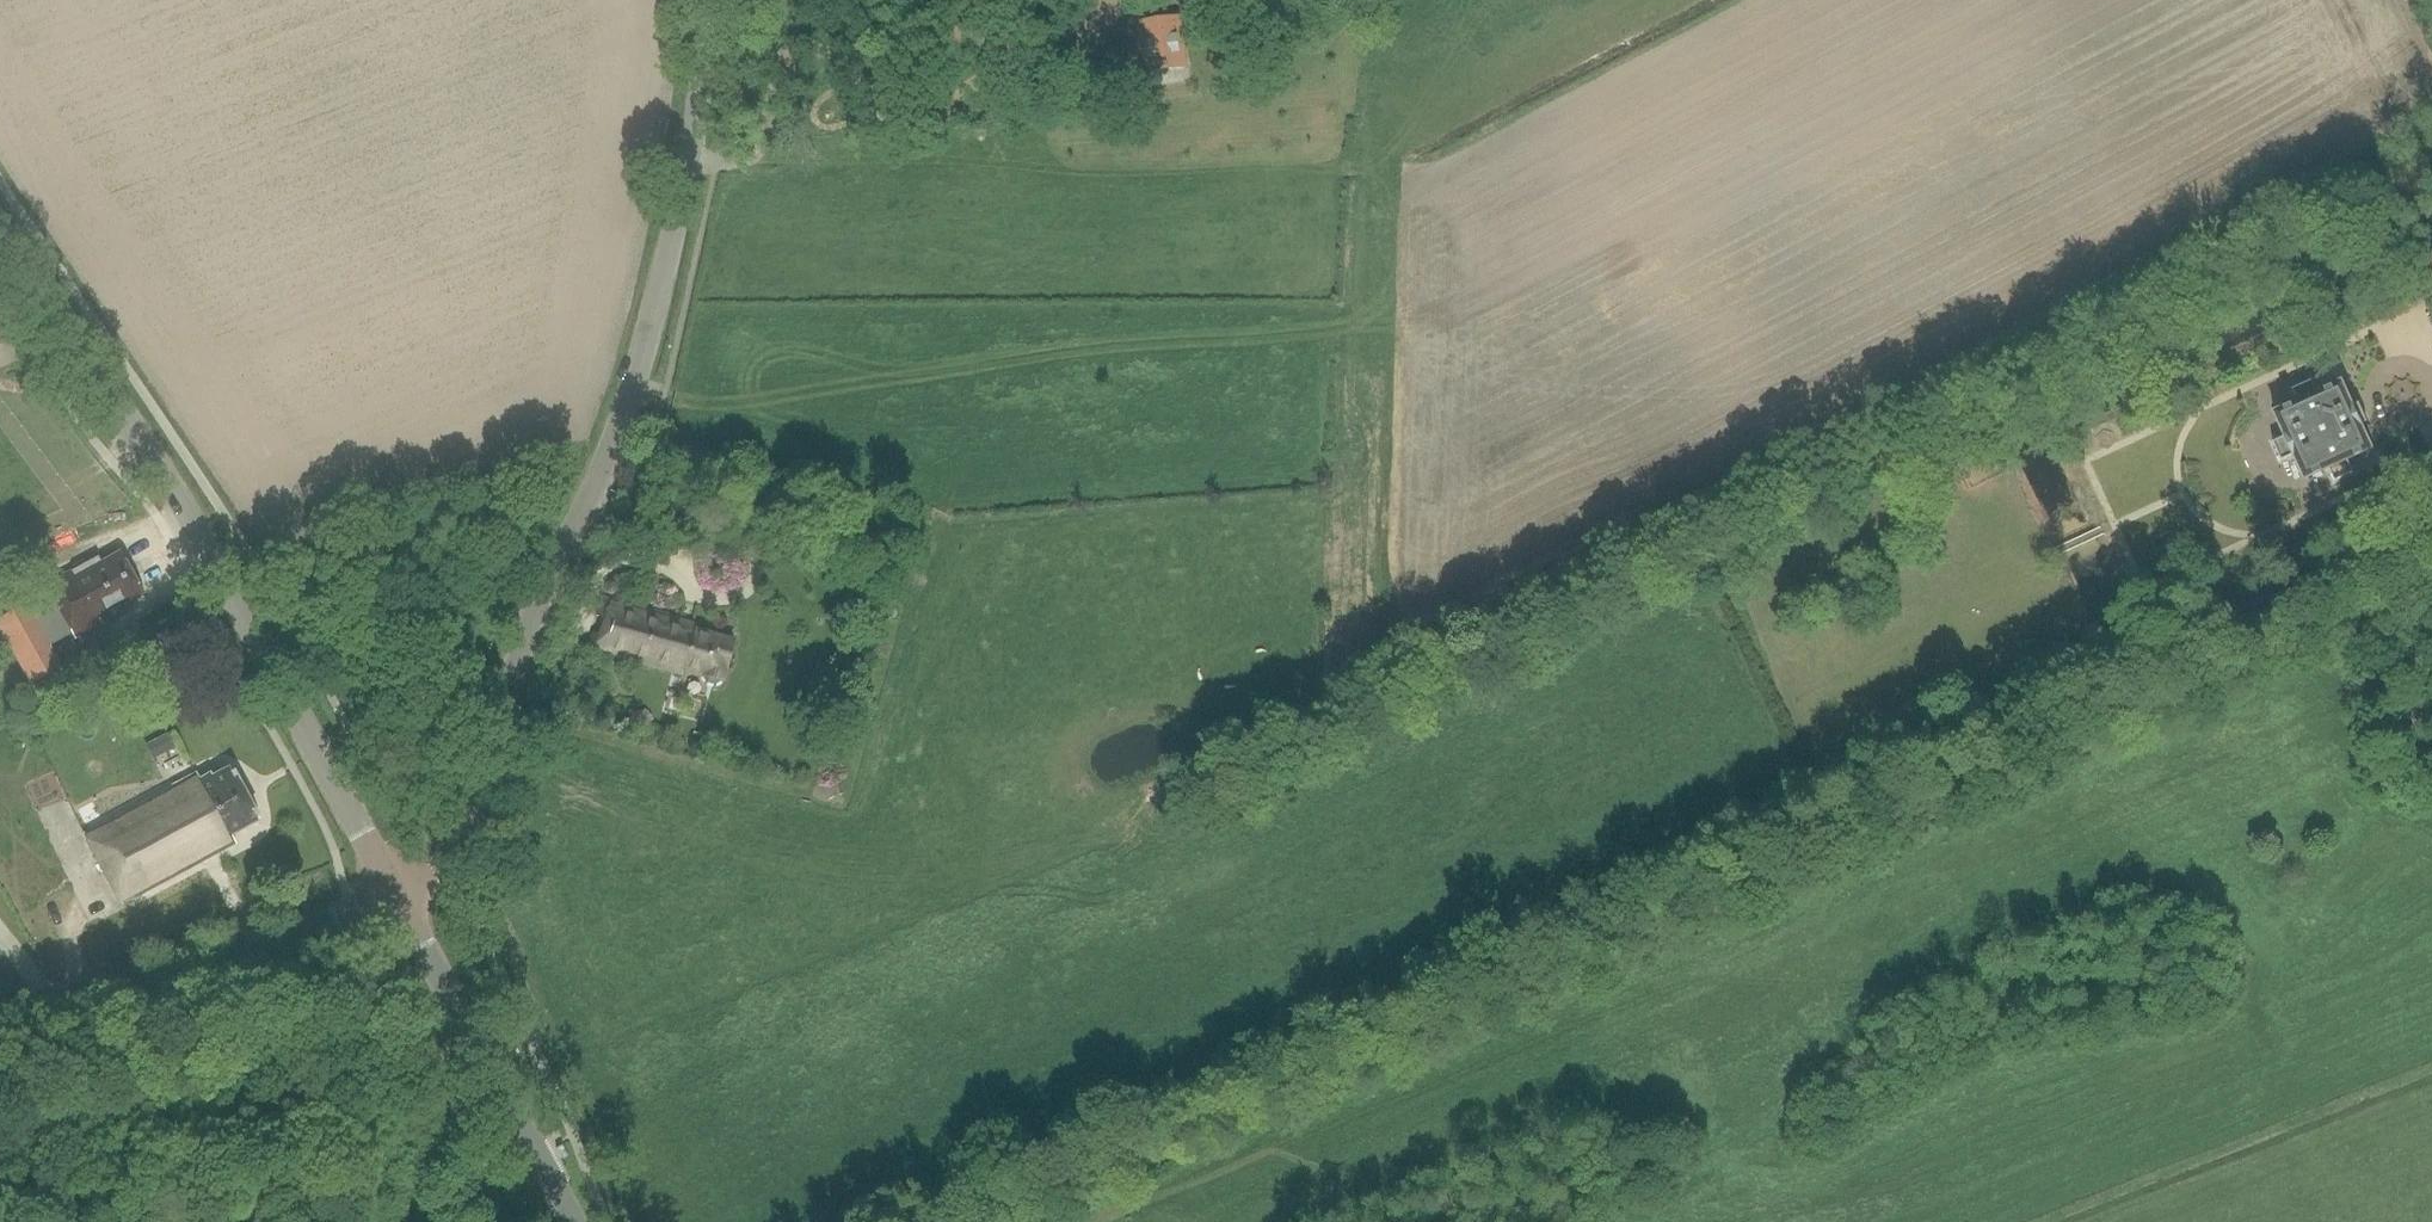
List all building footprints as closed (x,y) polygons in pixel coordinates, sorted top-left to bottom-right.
[(1179,20),(1139,25),(1144,72),(1184,68),(1179,20)] [(2348,460),(2372,449),(2342,382),(2318,393),(2312,381),(2293,389),(2299,402),(2275,413),(2305,479),(2329,468),(2335,480),(2353,472),(2348,460)] [(101,621),(143,596),(119,555),(100,566),(98,561),(72,576),(72,574),(46,590),(77,643),(104,627),(101,621)] [(724,673),(733,640),(697,630),(699,622),(604,595),(589,651),(683,678),(685,670),(704,676),(710,681),(717,682),(724,673)] [(85,652),(60,665),(71,684),(95,670),(85,652)] [(168,731),(147,743),(154,757),(175,745),(168,731)] [(6,820),(77,797),(62,749),(0,769),(0,801),(6,820)] [(235,834),(263,819),(235,767),(215,778),(214,775),(203,781),(199,773),(88,834),(127,905),(240,843),(235,834)]
